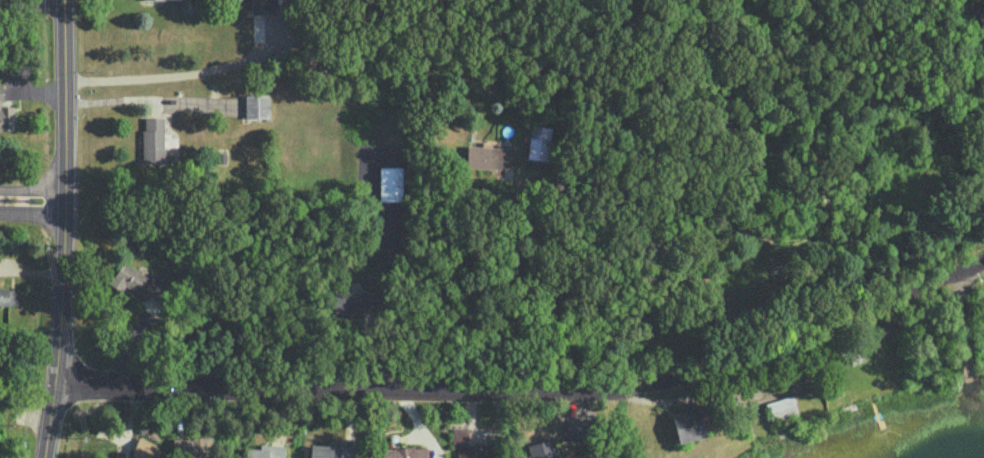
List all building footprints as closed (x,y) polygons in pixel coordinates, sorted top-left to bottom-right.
[(252,13),(275,13),(275,0),(252,0),(252,13)] [(0,84),(0,130),(14,130),(13,106),(2,106),(2,84),(0,84)] [(245,94),(245,117),(269,118),(269,94),(245,94)] [(164,117),(143,116),(142,163),(164,163),(164,117)] [(528,159),(548,160),(549,126),(529,125),(528,159)] [(402,166),(379,166),(379,200),(402,200),(402,166)] [(169,284),(151,274),(150,276),(122,262),(110,283),(121,289),(123,285),(158,304),(169,284)] [(18,305),(18,288),(0,287),(0,304),(18,305)] [(378,312),(378,291),(334,290),(334,310),(378,312)] [(798,415),(793,395),(766,402),(771,422),(798,415)] [(706,436),(698,407),(671,414),(679,443),(706,436)] [(563,439),(585,440),(586,420),(564,419),(563,439)] [(452,427),(452,448),(457,447),(457,457),(492,457),(492,446),(477,446),(477,442),(469,442),(469,427),(452,427)] [(138,436),(131,453),(142,457),(149,457),(155,443),(138,436)] [(173,457),(213,457),(212,436),(172,437),(173,457)] [(527,446),(531,457),(559,457),(552,437),(527,446)] [(284,445),(260,444),(259,448),(246,447),(246,457),(284,457),(284,445)] [(356,446),(310,444),(310,457),(355,457),(356,446)] [(382,448),(382,457),(428,457),(427,446),(382,448)]
